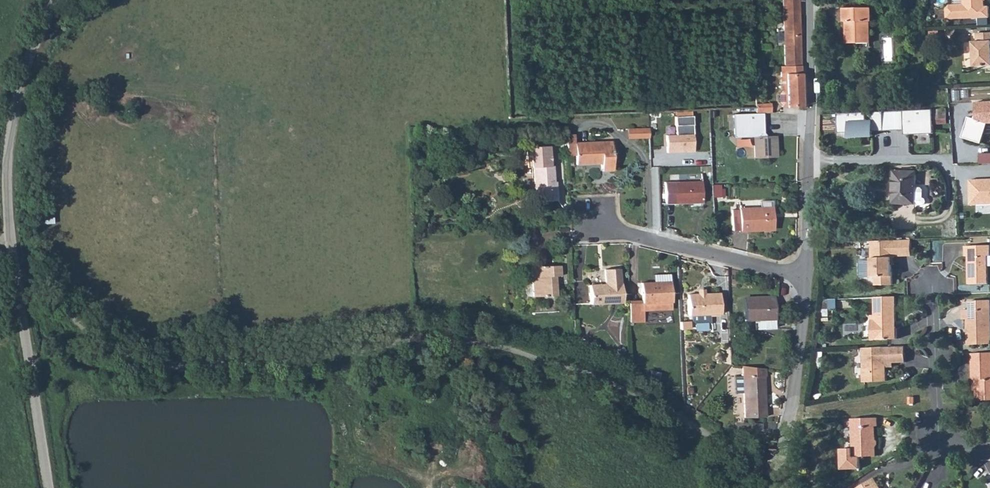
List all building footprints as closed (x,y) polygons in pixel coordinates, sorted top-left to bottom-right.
[(784,66),(800,65),(798,0),(782,0),(784,66)] [(964,6),(959,6),(958,5),(950,5),(947,9),(947,19),(989,18),(989,7),(985,7),(984,0),(963,0),(964,6)] [(872,8),(844,8),(845,22),(847,22),(847,43),(870,43),(870,22),(872,22),(872,8)] [(974,67),(989,66),(989,33),(977,33),(977,42),(973,42),(974,67)] [(784,66),(780,66),(781,77),(785,76),(786,90),(781,90),(778,94),(778,102),(782,106),(782,107),(802,106),(800,65),(784,66)] [(962,137),(981,144),(988,123),(989,123),(989,102),(975,102),(976,113),(974,119),(968,117),(962,137)] [(771,104),(755,105),(756,113),(763,113),(771,113),(771,104)] [(933,110),(904,111),(904,135),(934,134),(933,110)] [(884,112),(861,113),(862,137),(873,136),(873,131),(885,131),(884,112)] [(733,137),(754,137),(755,157),(776,157),(775,136),(766,136),(764,133),(763,113),(756,113),(732,114),(733,137)] [(861,113),(838,114),(838,133),(850,132),(850,137),(862,137),(861,113)] [(693,116),(675,117),(676,135),(666,135),(667,153),(676,152),(676,150),(685,150),(685,152),(694,152),(693,116)] [(635,129),(635,137),(649,137),(649,128),(635,129)] [(574,134),(567,134),(568,156),(575,156),(575,143),(574,134)] [(612,141),(575,143),(575,156),(576,164),(601,163),(602,171),(613,170),(612,141)] [(526,147),(527,159),(529,159),(530,167),(532,167),(533,190),(535,190),(535,202),(557,200),(556,188),(554,188),(553,166),(552,166),(552,161),(543,162),(543,155),(552,155),(552,146),(526,147)] [(980,154),(980,164),(989,164),(989,154),(980,154)] [(894,171),(894,203),(921,204),(924,206),(926,205),(928,202),(926,199),(924,198),(924,190),(922,188),(916,188),(917,172),(894,171)] [(969,180),(970,205),(989,205),(989,179),(969,180)] [(702,181),(664,182),(665,204),(702,203),(702,181)] [(721,195),(722,183),(714,183),(713,195),(721,195)] [(760,208),(739,209),(740,230),(773,229),(772,201),(760,201),(760,208)] [(911,240),(871,241),(871,259),(860,260),(861,277),(872,277),(875,277),(876,286),(893,285),(892,258),(894,258),(894,257),(912,256),(911,240)] [(965,256),(968,256),(969,284),(989,283),(987,256),(989,256),(989,248),(989,245),(965,246),(965,256)] [(531,266),(533,296),(556,295),(555,276),(560,276),(560,265),(531,266)] [(605,284),(589,285),(590,304),(622,302),(621,284),(620,284),(619,269),(604,269),(605,284)] [(654,282),(641,283),(642,301),(642,303),(643,303),(643,310),(672,310),(670,274),(653,275),(654,282)] [(687,294),(688,315),(720,314),(720,293),(687,294)] [(875,297),(876,320),(872,321),(873,340),(897,339),(896,296),(875,297)] [(774,297),(744,297),(744,319),(763,319),(763,328),(774,328),(774,297)] [(963,319),(968,319),(969,345),(989,344),(989,306),(989,300),(970,301),(970,310),(962,310),(963,319)] [(642,301),(629,301),(630,322),(644,322),(643,310),(643,303),(642,303),(642,301)] [(688,321),(680,322),(680,329),(689,329),(688,321)] [(863,348),(864,382),(887,381),(886,367),(890,367),(890,363),(906,362),(905,346),(863,348)] [(976,380),(976,390),(977,401),(989,400),(989,353),(972,353),(972,361),(973,380),(976,380)] [(743,376),(735,376),(735,393),(743,393),(744,417),(765,417),(764,376),(765,376),(765,368),(743,366),(743,376)] [(878,418),(852,419),(854,448),(842,448),(842,464),(847,469),(860,469),(860,456),(876,456),(876,447),(877,444),(878,442),(877,441),(876,439),(875,426),(878,426),(878,418)] [(874,478),(858,487),(881,487),(874,478)]
